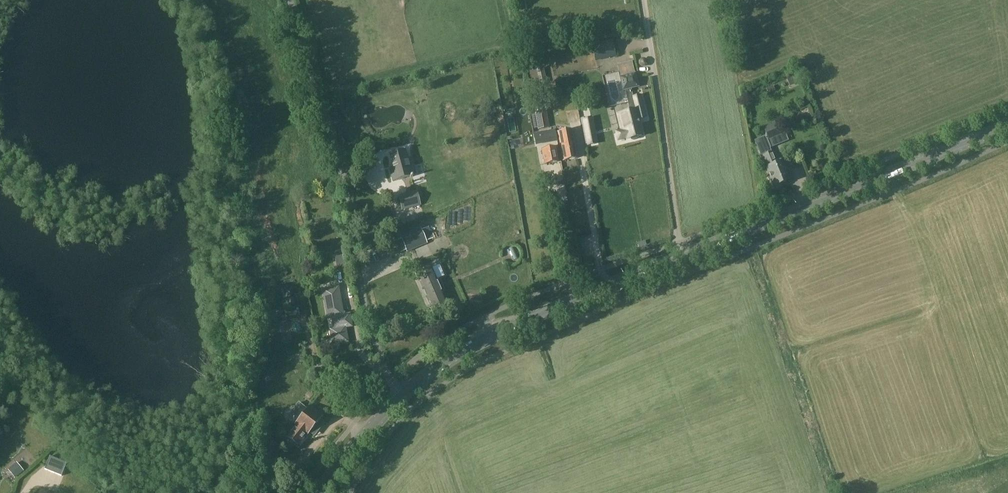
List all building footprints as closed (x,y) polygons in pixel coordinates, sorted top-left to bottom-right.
[(615,58),(617,69),(632,67),(630,56),(615,58)] [(539,84),(541,84),(546,83),(544,73),(537,75),(539,84)] [(627,140),(629,139),(630,140),(632,140),(634,141),(636,141),(637,140),(639,140),(640,138),(640,137),(642,136),(639,121),(646,119),(644,114),(640,96),(633,98),(631,90),(639,88),(636,73),(619,77),(622,92),(625,91),(630,112),(619,115),(622,131),(616,133),(618,140),(627,138),(627,140)] [(790,87),(799,83),(795,76),(787,79),(790,87)] [(768,94),(775,91),(773,86),(766,89),(768,94)] [(537,130),(549,128),(546,112),(534,113),(537,130)] [(763,129),(767,140),(782,135),(777,123),(763,129)] [(536,145),(552,142),(550,131),(534,133),(536,145)] [(560,141),(563,161),(577,159),(576,157),(574,145),(573,139),(572,139),(571,131),(570,131),(558,133),(560,141)] [(555,148),(542,151),(545,165),(557,163),(555,148)] [(393,168),(389,169),(393,182),(405,179),(413,177),(410,167),(414,166),(411,158),(408,159),(405,150),(389,154),(393,168)] [(782,162),(777,164),(773,152),(762,156),(766,167),(767,168),(774,187),(776,186),(776,188),(781,186),(781,184),(790,181),(782,162)] [(397,193),(405,189),(402,181),(394,184),(397,193)] [(417,193),(408,195),(411,208),(420,205),(417,193)] [(407,252),(412,250),(427,244),(426,240),(433,236),(429,227),(421,230),(420,228),(400,237),(401,239),(395,241),(400,253),(406,250),(407,252)] [(382,269),(385,273),(388,272),(391,276),(401,270),(394,260),(382,269)] [(441,293),(445,291),(444,290),(444,288),(443,286),(442,284),(441,282),(440,281),(439,279),(436,281),(430,268),(416,274),(433,313),(434,312),(436,314),(440,312),(440,310),(447,307),(441,293)] [(401,278),(394,279),(395,287),(402,285),(401,278)] [(323,290),(326,304),(328,319),(332,318),(334,330),(330,330),(333,344),(347,342),(345,328),(349,327),(348,322),(350,322),(349,315),(343,316),(338,287),(323,290)] [(292,415),(299,420),(294,427),(287,437),(298,446),(306,436),(307,437),(323,417),(310,406),(307,410),(298,403),(290,413),(292,415)] [(66,464),(50,457),(45,470),(61,477),(66,464)] [(14,478),(23,471),(15,462),(7,470),(14,478)]
